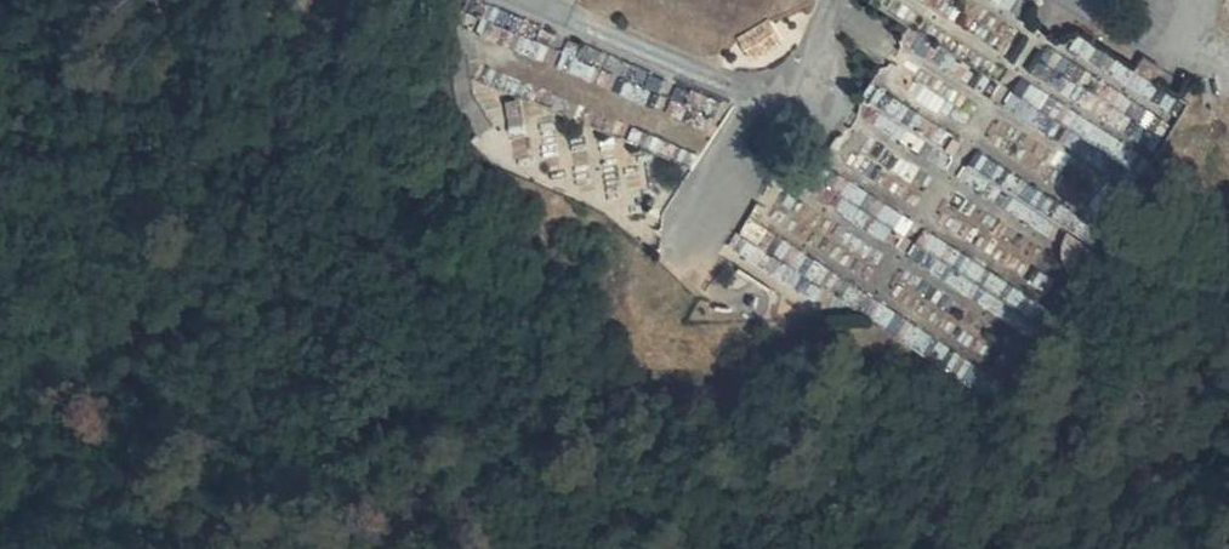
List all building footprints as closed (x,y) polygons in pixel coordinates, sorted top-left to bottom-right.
[(1133,72),(1117,61),(1109,73),(1126,85),(1133,72)]
